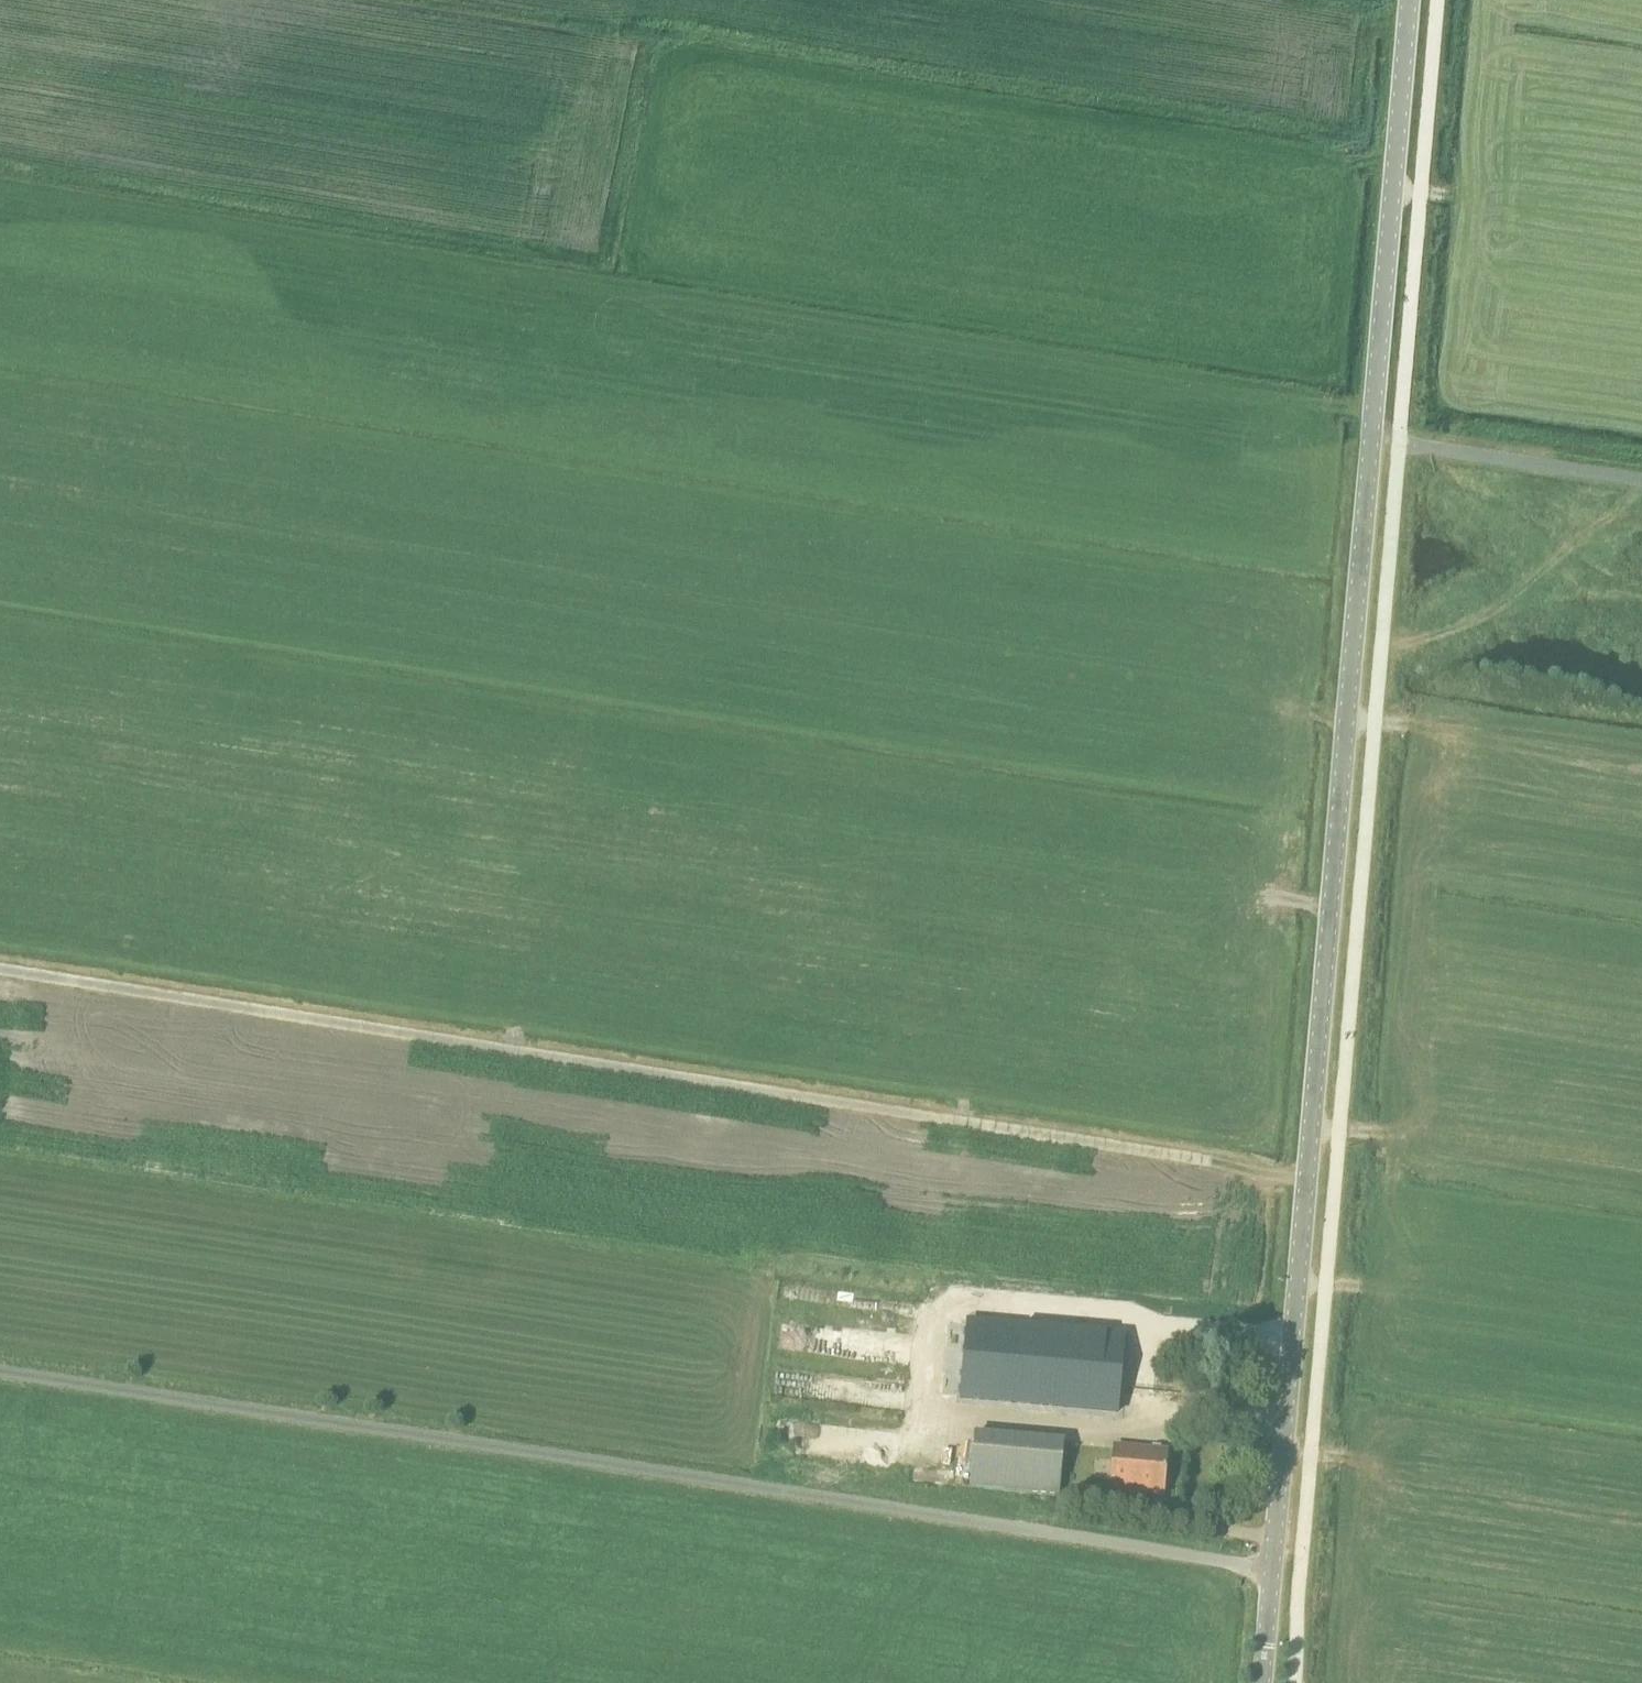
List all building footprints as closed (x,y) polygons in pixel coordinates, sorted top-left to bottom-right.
[(961,1399),(1118,1413),(1124,1338),(967,1324),(961,1399)] [(975,1436),(970,1488),(1058,1496),(1063,1443),(975,1436)] [(1110,1492),(1163,1497),(1166,1453),(1113,1448),(1110,1492)]
